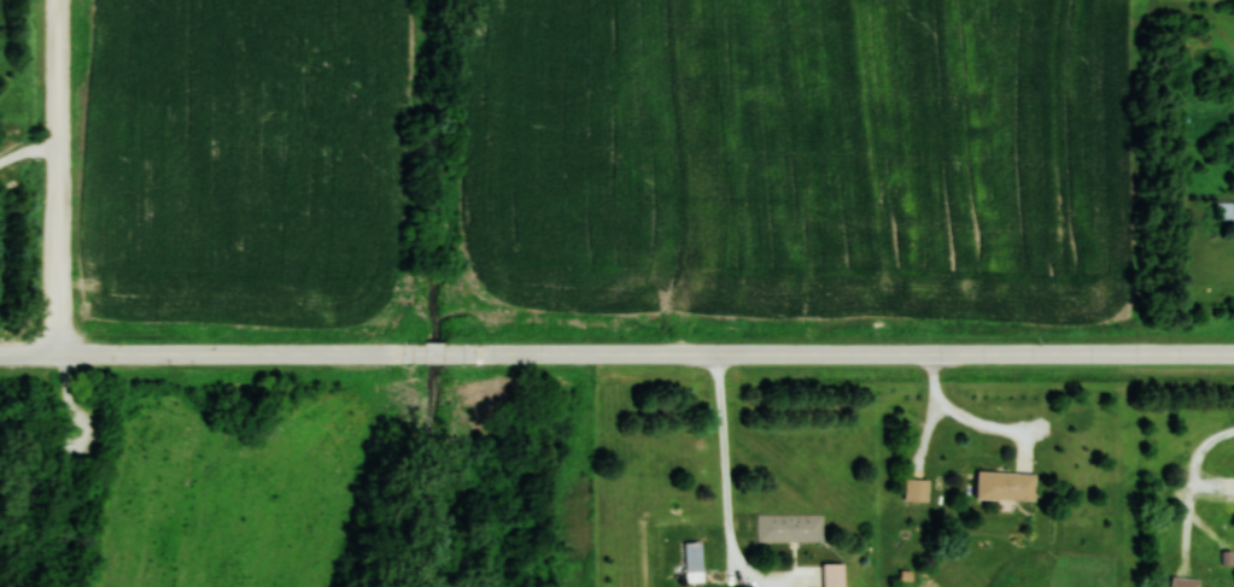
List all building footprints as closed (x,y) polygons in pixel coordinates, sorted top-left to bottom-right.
[(1037,472),(978,471),(978,499),(1037,500),(1037,472)] [(928,479),(907,479),(907,500),(928,500),(928,479)] [(757,541),(822,541),(822,514),(757,514),(757,541)] [(685,542),(685,572),(703,572),(703,542),(685,542)] [(845,562),(824,562),(824,586),(845,586),(845,562)] [(1173,576),(1172,586),(1200,586),(1201,579),(1173,576)]
